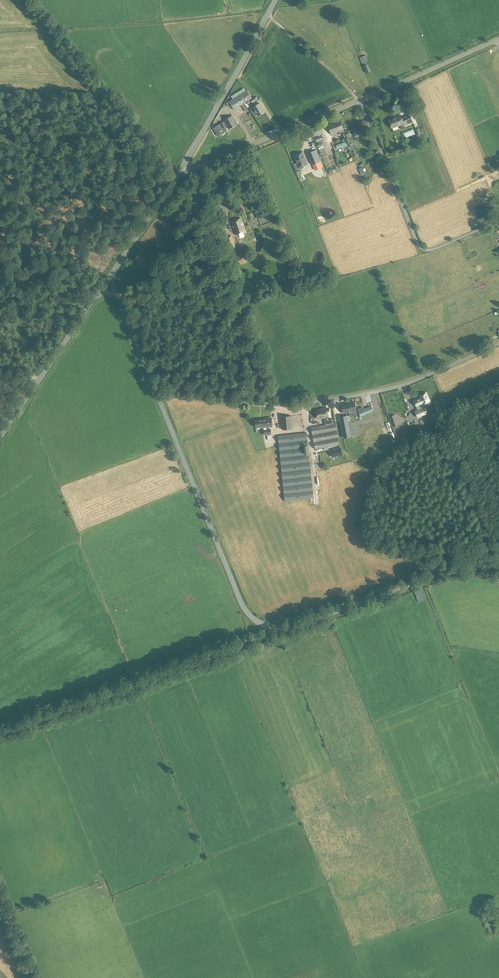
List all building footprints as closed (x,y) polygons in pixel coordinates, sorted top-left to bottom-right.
[(234,110),(250,100),(251,103),(253,102),(253,103),(257,100),(256,100),(258,99),(257,97),(255,97),(252,98),(247,90),(246,91),(244,88),(231,96),(233,99),(226,103),(228,106),(231,105),(234,110)] [(406,110),(412,108),(406,92),(400,94),(406,110)] [(260,103),(253,108),(258,116),(265,112),(260,103)] [(400,115),(389,120),(393,129),(404,124),(404,126),(413,122),(410,115),(402,118),(400,115)] [(229,129),(237,124),(232,116),(224,121),(229,129)] [(332,134),(344,129),(340,120),(328,125),(332,134)] [(227,131),(223,122),(213,128),(218,136),(222,134),(223,137),(226,135),(225,132),(227,131)] [(320,125),(310,129),(313,137),(318,135),(319,136),(317,136),(317,137),(312,139),(313,141),(315,140),(317,143),(319,142),(324,140),(323,140),(324,140),(322,135),(323,135),(320,125)] [(402,130),(404,135),(413,131),(411,126),(402,130)] [(365,127),(354,131),(355,136),(367,132),(365,127)] [(348,138),(347,138),(352,150),(353,149),(356,148),(352,136),(348,138)] [(347,145),(346,141),(336,145),(337,149),(342,147),(342,149),(344,149),(344,146),(347,145)] [(316,150),(308,153),(312,164),(313,164),(320,161),(316,150)] [(295,156),(299,167),(299,166),(300,169),(303,168),(303,167),(307,165),(307,163),(303,154),(300,156),(300,154),(299,155),(299,153),(295,155),(295,156)] [(362,167),(359,168),(361,175),(367,173),(367,171),(364,172),(362,167)] [(232,221),(236,235),(246,231),(241,218),(232,221)] [(142,264),(146,258),(139,253),(135,260),(142,264)] [(154,268),(159,261),(158,260),(160,258),(155,255),(153,258),(154,258),(150,264),(154,268)] [(242,255),(233,258),(235,265),(245,262),(242,255)] [(419,396),(420,398),(414,400),(418,410),(415,411),(418,417),(427,413),(424,406),(431,403),(426,393),(419,396)] [(343,410),(343,414),(357,411),(355,401),(342,404),(343,407),(340,408),(341,410),(343,410)] [(371,405),(364,409),(363,406),(359,408),(361,415),(373,410),(371,405)] [(328,417),(327,408),(322,408),(322,409),(316,410),(317,418),(322,417),(322,418),(324,417),(326,424),(311,427),(315,449),(323,448),(328,447),(340,445),(336,423),(334,423),(333,419),(328,420),(328,417)] [(281,417),(282,429),(293,428),(291,416),(281,417)] [(344,438),(351,436),(347,416),(340,417),(344,438)] [(260,427),(273,426),(272,417),(261,419),(261,420),(255,420),(256,427),(260,427)] [(278,436),(285,501),(314,498),(307,433),(278,436)] [(341,447),(329,451),(330,454),(332,453),(333,457),(343,454),(341,447)]
